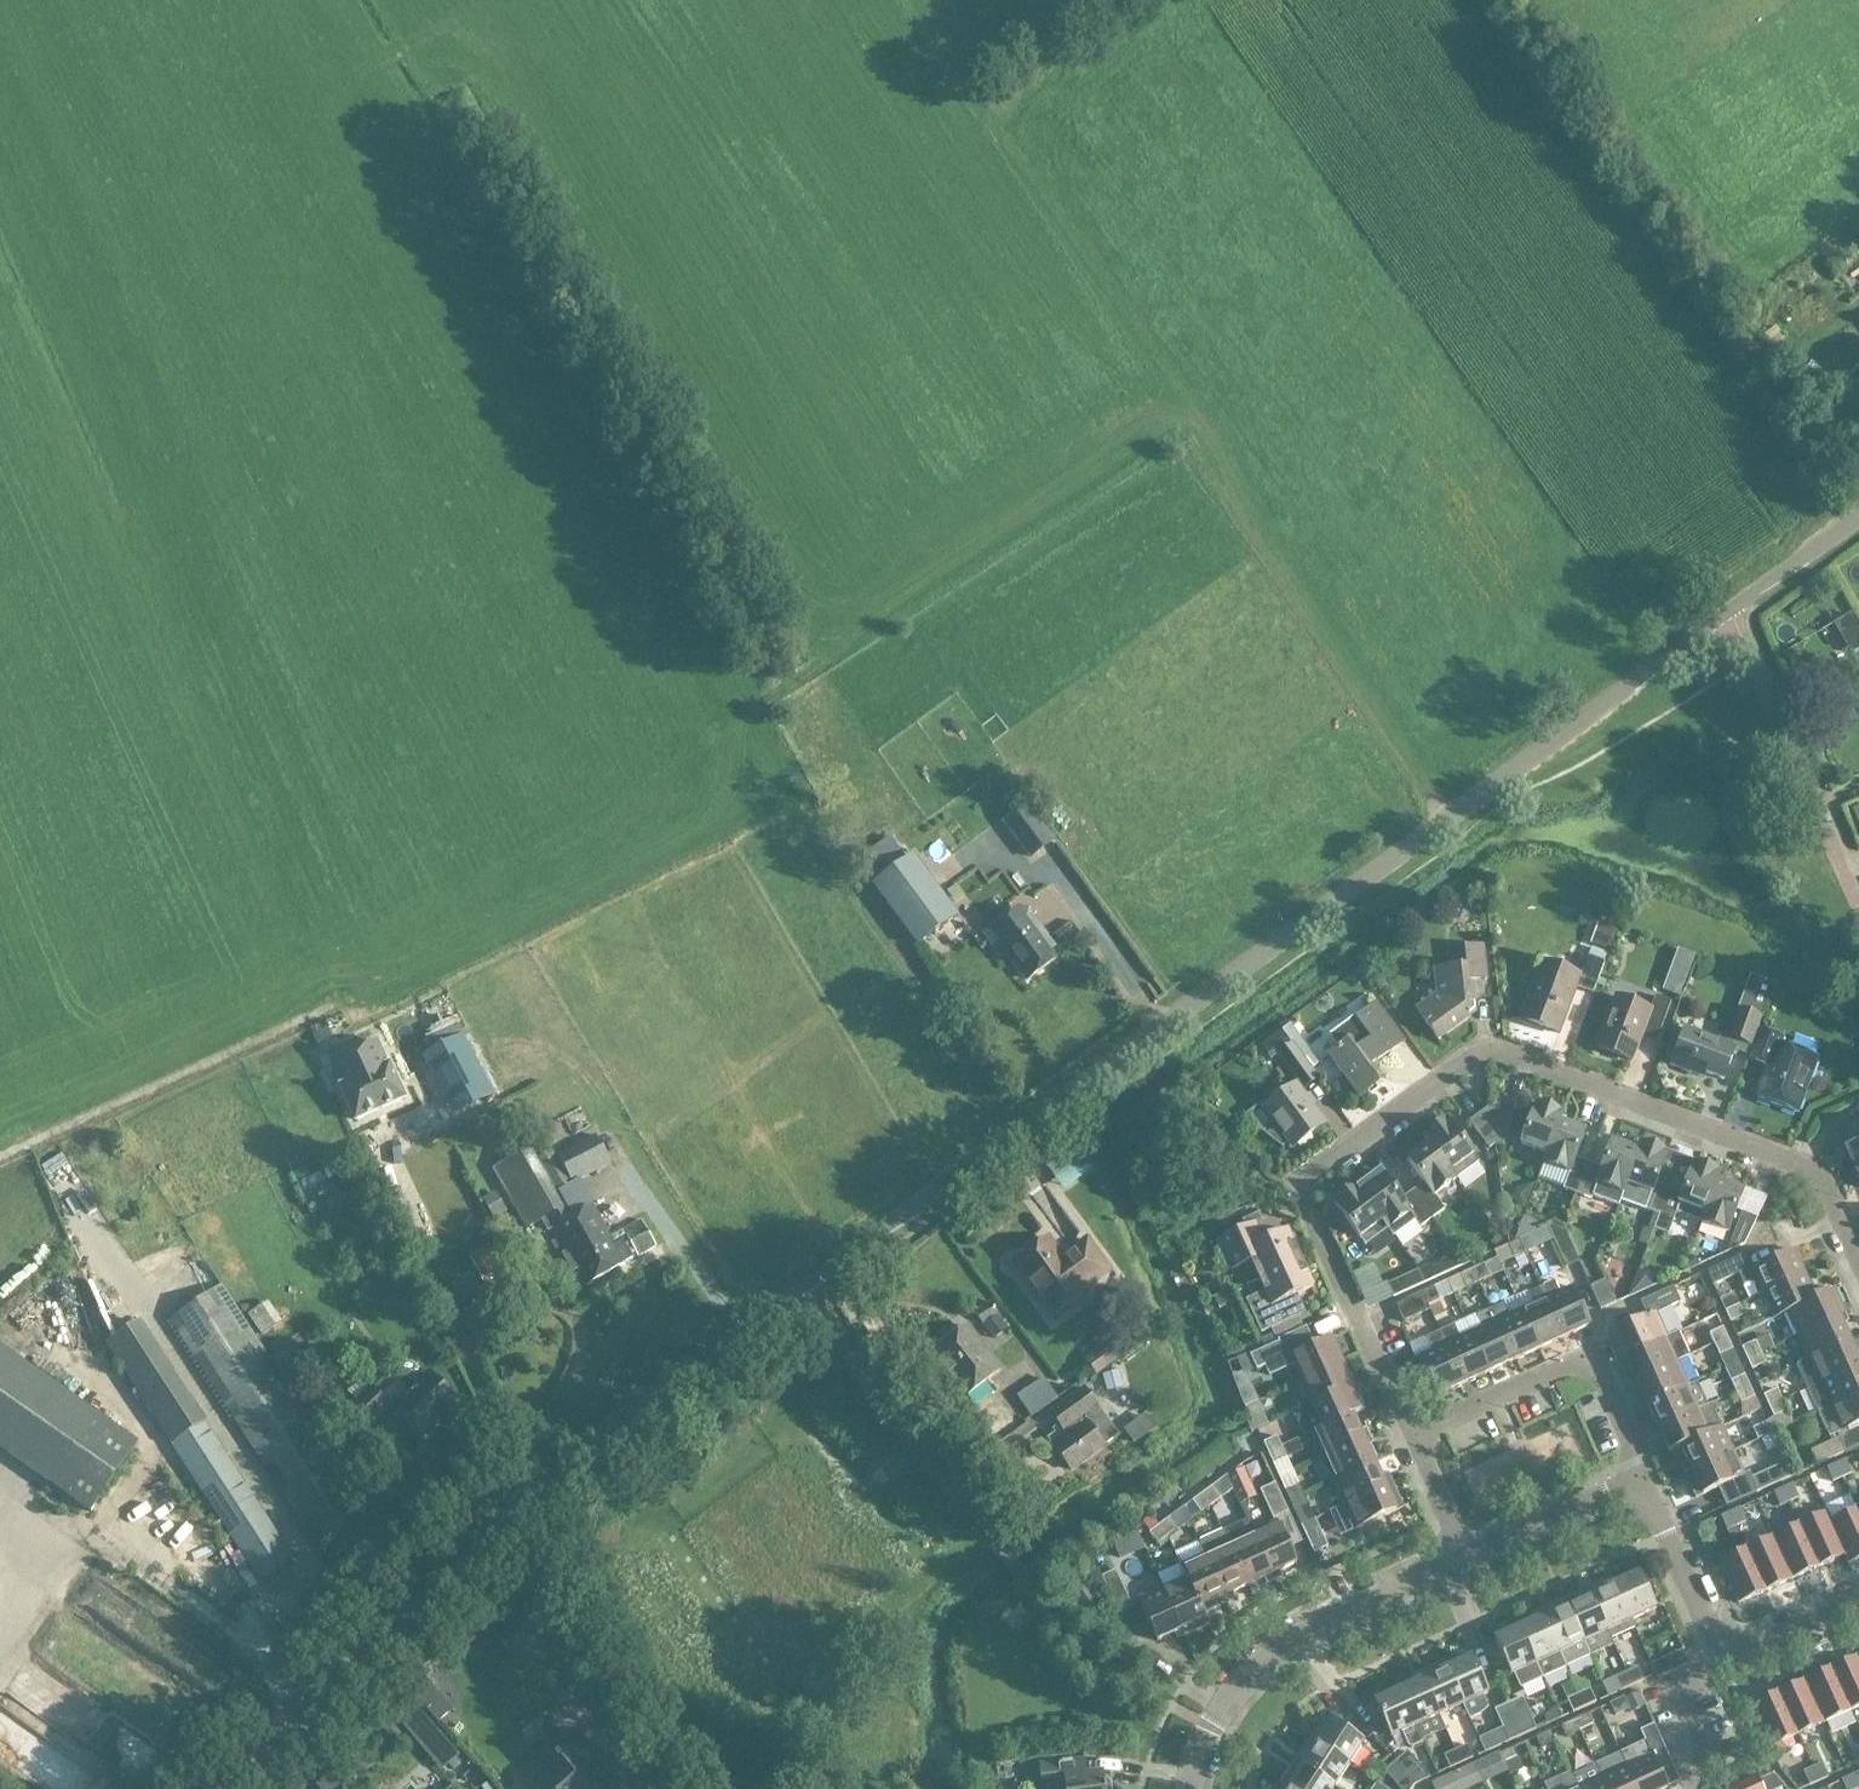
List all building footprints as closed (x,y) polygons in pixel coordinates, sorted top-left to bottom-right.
[(1030,857),(1051,841),(1025,806),(1004,822),(1030,857)] [(957,916),(912,858),(873,888),(917,946),(957,916)] [(1028,980),(1057,958),(1051,950),(1055,947),(1031,915),(1027,918),(1020,908),(991,929),(994,933),(988,937),(1001,955),(1007,951),(1028,980)] [(1582,930),(1606,940),(1614,920),(1590,910),(1582,930)] [(1080,939),(1073,928),(1062,935),(1069,946),(1080,939)] [(1472,1010),(1469,982),(1486,980),(1482,946),(1465,948),(1467,966),(1434,970),(1436,994),(1416,1009),(1436,1036),(1472,1010)] [(1589,957),(1581,976),(1542,960),(1520,1019),(1559,1034),(1577,988),(1593,994),(1605,962),(1589,957)] [(1670,976),(1665,990),(1681,996),(1687,982),(1670,976)] [(1332,1036),(1328,1039),(1336,1049),(1328,1055),(1360,1098),(1383,1080),(1372,1066),(1404,1041),(1376,1004),(1362,987),(1341,1004),(1354,1021),(1332,1036)] [(1655,997),(1651,1009),(1617,997),(1598,1047),(1631,1060),(1640,1037),(1656,1043),(1671,1003),(1655,997)] [(1740,1008),(1739,1012),(1729,1039),(1751,1048),(1763,1017),(1740,1008)] [(1283,1032),(1285,1035),(1311,1070),(1319,1063),(1291,1026),(1283,1032)] [(1668,1055),(1670,1059),(1674,1060),(1672,1065),(1691,1072),(1693,1068),(1723,1079),(1735,1047),(1685,1028),(1681,1040),(1677,1038),(1673,1040),(1668,1055)] [(1757,1098),(1796,1112),(1816,1058),(1779,1044),(1781,1037),(1762,1030),(1750,1060),(1768,1067),(1757,1098)] [(1319,1081),(1311,1070),(1285,1035),(1271,1045),(1278,1055),(1276,1056),(1304,1092),(1319,1081)] [(375,1041),(331,1061),(333,1065),(343,1085),(340,1086),(355,1120),(404,1097),(389,1064),(387,1065),(375,1041)] [(482,1078),(464,1046),(429,1063),(445,1097),(482,1078)] [(1728,1076),(1721,1105),(1738,1109),(1745,1080),(1728,1076)] [(1263,1110),(1272,1122),(1264,1132),(1282,1147),(1288,1143),(1291,1148),(1325,1124),(1296,1085),(1263,1110)] [(1559,1122),(1560,1122),(1563,1113),(1536,1103),(1521,1144),(1547,1154),(1559,1122)] [(1495,1145),(1490,1107),(1470,1122),(1490,1149),(1495,1145)] [(1514,1116),(1490,1107),(1495,1145),(1495,1144),(1502,1147),(1514,1116)] [(564,1172),(606,1150),(587,1114),(545,1136),(564,1172)] [(1479,1162),(1473,1155),(1447,1119),(1424,1136),(1429,1144),(1430,1144),(1456,1180),(1479,1162)] [(1586,1132),(1560,1122),(1559,1122),(1547,1154),(1543,1163),(1570,1173),(1564,1190),(1577,1194),(1589,1163),(1576,1158),(1586,1132)] [(1858,1158),(1858,1126),(1838,1136),(1850,1162),(1858,1158)] [(1589,1163),(1577,1194),(1592,1199),(1593,1196),(1618,1205),(1620,1200),(1638,1152),(1637,1151),(1612,1142),(1602,1167),(1589,1163)] [(1641,1142),(1637,1151),(1638,1152),(1620,1200),(1660,1215),(1672,1183),(1659,1178),(1668,1152),(1641,1142)] [(1424,1183),(1413,1192),(1432,1219),(1445,1209),(1435,1196),(1456,1180),(1430,1144),(1429,1144),(1407,1160),(1424,1183)] [(533,1149),(495,1171),(528,1228),(542,1220),(566,1206),(556,1188),(538,1158),(533,1149)] [(550,1151),(538,1158),(556,1188),(567,1181),(550,1151)] [(1850,1162),(1858,1181),(1858,1158),(1850,1162)] [(1675,1212),(1702,1223),(1717,1181),(1718,1181),(1721,1172),(1694,1162),(1684,1187),(1672,1183),(1660,1215),(1672,1220),(1675,1212)] [(1382,1172),(1359,1189),(1383,1221),(1395,1237),(1396,1236),(1394,1234),(1415,1218),(1422,1227),(1432,1219),(1413,1192),(1402,1200),(1382,1172)] [(1743,1191),(1718,1181),(1717,1181),(1702,1223),(1728,1232),(1743,1191)] [(1383,1221),(1359,1189),(1357,1185),(1334,1202),(1360,1238),(1383,1221)] [(625,1263),(638,1255),(638,1256),(656,1245),(642,1220),(624,1230),(622,1228),(609,1235),(592,1205),(572,1216),(607,1273),(625,1263)] [(572,1216),(566,1206),(542,1220),(548,1230),(553,1227),(569,1255),(565,1258),(573,1271),(577,1269),(587,1285),(606,1274),(607,1273),(572,1216)] [(1731,1243),(1740,1247),(1744,1245),(1757,1219),(1743,1214),(1731,1243)] [(1250,1262),(1257,1277),(1300,1258),(1287,1230),(1271,1238),(1262,1219),(1216,1241),(1230,1271),(1250,1262)] [(1566,1268),(1579,1262),(1565,1230),(1552,1224),(1548,1227),(1566,1268)] [(478,1232),(463,1244),(472,1255),(487,1243),(478,1232)] [(1499,1234),(1475,1248),(1484,1262),(1508,1248),(1499,1234)] [(1062,1259),(1047,1238),(1014,1263),(1053,1316),(1086,1291),(1083,1288),(1108,1270),(1087,1241),(1062,1259)] [(1611,1244),(1616,1264),(1638,1258),(1633,1238),(1611,1244)] [(1507,1246),(1514,1259),(1525,1253),(1519,1240),(1507,1246)] [(510,1269),(496,1243),(470,1257),(484,1283),(510,1269)] [(1371,1270),(1390,1265),(1386,1250),(1367,1255),(1371,1270)] [(1764,1293),(1806,1274),(1795,1250),(1752,1268),(1764,1293)] [(1393,1297),(1424,1283),(1465,1264),(1457,1251),(1448,1255),(1452,1264),(1447,1266),(1445,1262),(1432,1268),(1434,1272),(1431,1274),(1428,1266),(1387,1284),(1393,1297)] [(1748,1268),(1742,1255),(1707,1271),(1713,1284),(1748,1268)] [(1305,1313),(1296,1294),(1313,1286),(1300,1258),(1257,1277),(1264,1292),(1246,1300),(1261,1333),(1271,1329),(1276,1340),(1305,1327),(1300,1316),(1305,1313)] [(1497,1258),(1461,1275),(1447,1281),(1453,1294),(1466,1287),(1490,1277),(1503,1271),(1500,1265),(1497,1258)] [(1354,1279),(1359,1293),(1388,1284),(1383,1269),(1354,1279)] [(1787,1312),(1816,1298),(1806,1274),(1764,1293),(1774,1318),(1787,1312)] [(1428,1305),(1439,1300),(1453,1294),(1447,1281),(1422,1292),(1428,1305)] [(1554,1282),(1541,1288),(1564,1337),(1590,1326),(1572,1286),(1559,1292),(1554,1282)] [(316,1545),(368,1510),(366,1506),(377,1499),(355,1466),(344,1473),(222,1285),(170,1320),(316,1545)] [(1648,1317),(1608,1335),(1619,1359),(1667,1337),(1656,1313),(1680,1302),(1674,1287),(1641,1302),(1648,1317)] [(1521,1310),(1539,1349),(1564,1337),(1541,1288),(1529,1294),(1534,1304),(1521,1310)] [(241,1298),(250,1321),(267,1315),(258,1292),(241,1298)] [(1430,1310),(1428,1305),(1422,1292),(1395,1304),(1403,1322),(1430,1310)] [(1816,1298),(1787,1312),(1798,1335),(1845,1313),(1842,1305),(1835,1308),(1828,1293),(1816,1298)] [(1008,1328),(999,1316),(991,1301),(975,1311),(983,1325),(994,1339),(1008,1328)] [(1491,1310),(1514,1361),(1539,1349),(1521,1310),(1510,1315),(1505,1304),(1491,1310)] [(1730,1322),(1744,1316),(1739,1305),(1725,1311),(1730,1322)] [(1489,1372),(1514,1361),(1491,1310),(1476,1316),(1481,1328),(1471,1333),(1489,1372)] [(1845,1313),(1798,1335),(1808,1359),(1850,1340),(1843,1324),(1849,1321),(1845,1313)] [(1704,1321),(1715,1344),(1728,1338),(1718,1315),(1704,1321)] [(131,1370),(171,1442),(170,1443),(260,1583),(295,1560),(160,1353),(161,1353),(142,1322),(112,1339),(130,1370),(131,1370)] [(1454,1325),(1440,1332),(1464,1384),(1489,1372),(1471,1333),(1460,1338),(1454,1325)] [(1000,1370),(967,1327),(932,1354),(965,1397),(1000,1370)] [(1078,1342),(1090,1360),(1111,1346),(1099,1329),(1078,1342)] [(1438,1396),(1464,1384),(1440,1332),(1410,1346),(1416,1360),(1421,1358),(1438,1396)] [(1667,1337),(1619,1359),(1630,1383),(1678,1361),(1690,1356),(1679,1332),(1667,1337)] [(1290,1356),(1301,1380),(1343,1361),(1331,1337),(1290,1356)] [(1739,1362),(1728,1338),(1715,1344),(1726,1368),(1739,1362)] [(1858,1365),(1858,1355),(1857,1356),(1850,1340),(1808,1359),(1796,1365),(1807,1388),(1858,1365)] [(1742,1348),(1747,1358),(1761,1352),(1756,1341),(1742,1348)] [(142,1443),(0,1343),(0,1445),(94,1511),(142,1443)] [(1256,1369),(1285,1356),(1279,1343),(1250,1356),(1256,1369)] [(1761,1352),(1747,1358),(1752,1369),(1766,1363),(1761,1352)] [(1301,1380),(1310,1398),(1299,1403),(1301,1409),(1354,1385),(1343,1361),(1301,1380)] [(1678,1361),(1630,1383),(1633,1391),(1639,1388),(1647,1404),(1689,1385),(1678,1361)] [(1731,1381),(1736,1392),(1750,1386),(1745,1375),(1739,1362),(1726,1368),(1731,1381)] [(1807,1388),(1818,1412),(1858,1394),(1858,1365),(1807,1388)] [(457,1403),(428,1374),(393,1409),(421,1438),(441,1418),(450,1427),(465,1412),(456,1403),(457,1403)] [(1056,1399),(1042,1378),(1016,1396),(1030,1417),(1056,1399)] [(1727,1379),(1706,1387),(1713,1403),(1734,1395),(1727,1379)] [(1696,1381),(1689,1385),(1647,1404),(1640,1407),(1651,1431),(1707,1405),(1696,1381)] [(1317,1414),(1323,1427),(1323,1428),(1353,1414),(1353,1415),(1365,1409),(1354,1385),(1301,1409),(1299,1410),(1304,1421),(1317,1414)] [(369,1432),(392,1409),(370,1386),(347,1409),(369,1432)] [(1750,1386),(1736,1392),(1741,1403),(1755,1397),(1750,1386)] [(1048,1438),(1071,1469),(1117,1436),(1096,1406),(1083,1388),(1050,1412),(1062,1428),(1048,1438)] [(1768,1406),(1782,1400),(1777,1389),(1763,1395),(1768,1406)] [(1828,1437),(1858,1423),(1858,1394),(1818,1412),(1828,1437)] [(1782,1400),(1768,1406),(1773,1417),(1787,1410),(1782,1400)] [(1250,1418),(1263,1412),(1258,1401),(1244,1407),(1250,1418)] [(1700,1409),(1651,1431),(1655,1439),(1661,1436),(1669,1452),(1681,1447),(1722,1427),(1711,1404),(1707,1405),(1700,1409)] [(1323,1428),(1323,1427),(1310,1433),(1322,1457),(1370,1435),(1366,1427),(1360,1430),(1353,1415),(1353,1414),(1323,1428)] [(1758,1440),(1772,1433),(1767,1422),(1753,1429),(1758,1440)] [(1722,1427),(1681,1447),(1688,1462),(1681,1465),(1685,1473),(1733,1451),(1722,1427)] [(1322,1457),(1333,1481),(1374,1462),(1367,1446),(1374,1443),(1370,1435),(1322,1457)] [(1263,1442),(1268,1453),(1282,1447),(1277,1436),(1263,1442)] [(1817,1464),(1845,1451),(1839,1437),(1810,1450),(1817,1464)] [(1268,1453),(1279,1477),(1293,1471),(1287,1458),(1282,1447),(1268,1453)] [(1733,1451),(1685,1473),(1689,1481),(1695,1478),(1702,1494),(1744,1475),(1733,1451)] [(1836,1464),(1843,1478),(1852,1473),(1846,1460),(1836,1464)] [(1333,1481),(1344,1505),(1391,1483),(1390,1480),(1387,1481),(1385,1476),(1382,1477),(1374,1462),(1333,1481)] [(1757,1492),(1790,1477),(1783,1463),(1750,1478),(1757,1492)] [(1843,1478),(1836,1464),(1827,1468),(1833,1482),(1843,1478)] [(1256,1497),(1244,1470),(1228,1477),(1241,1504),(1256,1497)] [(1279,1477),(1290,1501),(1304,1495),(1299,1483),(1293,1471),(1279,1477)] [(1212,1487),(1202,1494),(1211,1505),(1220,1498),(1233,1489),(1226,1476),(1212,1487)] [(1273,1518),(1289,1512),(1276,1483),(1260,1490),(1273,1518)] [(1391,1483),(1344,1505),(1355,1529),(1403,1507),(1394,1490),(1392,1491),(1390,1486),(1392,1485),(1391,1483)] [(1783,1488),(1789,1502),(1799,1498),(1792,1484),(1783,1488)] [(1789,1502),(1783,1488),(1774,1492),(1780,1506),(1789,1502)] [(1202,1494),(1184,1507),(1190,1520),(1211,1505),(1202,1494)] [(1309,1506),(1304,1495),(1290,1501),(1295,1511),(1309,1506)] [(1168,1537),(1190,1520),(1184,1507),(1159,1525),(1168,1537)] [(1730,1512),(1736,1526),(1746,1522),(1739,1508),(1730,1512)] [(1856,1509),(1831,1521),(1830,1521),(1845,1554),(1844,1555),(1848,1564),(1858,1559),(1858,1514),(1856,1509)] [(1736,1526),(1730,1512),(1721,1517),(1727,1530),(1736,1526)] [(1830,1521),(1831,1521),(1826,1512),(1799,1524),(1819,1566),(1844,1555),(1845,1554),(1830,1521)] [(1314,1553),(1328,1546),(1315,1518),(1301,1525),(1314,1553)] [(1277,1522),(1253,1533),(1272,1574),(1297,1563),(1277,1522)] [(1819,1566),(1799,1524),(1773,1536),(1793,1578),(1819,1566)] [(1158,1544),(1168,1537),(1159,1525),(1149,1532),(1158,1544)] [(1200,1541),(1206,1554),(1228,1602),(1235,1599),(1232,1593),(1248,1585),(1229,1544),(1223,1530),(1200,1541)] [(1248,1585),(1272,1574),(1253,1533),(1229,1544),(1248,1585)] [(1793,1578),(1773,1536),(1747,1548),(1766,1591),(1793,1578)] [(1766,1591),(1747,1548),(1720,1561),(1739,1603),(1766,1591)] [(1201,1607),(1204,1613),(1228,1602),(1206,1554),(1181,1566),(1187,1578),(1187,1577),(1200,1607),(1201,1607)] [(1119,1614),(1133,1608),(1116,1570),(1102,1577),(1119,1614)] [(1615,1584),(1631,1621),(1656,1610),(1639,1573),(1615,1584)] [(1210,1625),(1204,1613),(1201,1607),(1200,1607),(1187,1577),(1187,1578),(1163,1588),(1182,1630),(1185,1628),(1188,1635),(1210,1625)] [(1631,1621),(1615,1584),(1612,1578),(1588,1589),(1611,1639),(1635,1628),(1631,1621)] [(1070,1590),(1088,1614),(1099,1606),(1081,1582),(1070,1590)] [(1158,1641),(1182,1630),(1163,1588),(1139,1599),(1158,1641)] [(1564,1599),(1589,1655),(1613,1644),(1611,1639),(1588,1589),(1564,1599)] [(1564,1599),(1540,1610),(1566,1665),(1589,1655),(1564,1599)] [(1535,1621),(1519,1628),(1543,1678),(1567,1668),(1566,1665),(1540,1610),(1532,1614),(1535,1621)] [(1521,1688),(1543,1678),(1519,1628),(1495,1639),(1512,1675),(1514,1674),(1521,1688)] [(1674,1637),(1651,1647),(1655,1657),(1678,1647),(1674,1637)] [(1657,1678),(1688,1664),(1682,1650),(1651,1664),(1657,1678)] [(1468,1651),(1444,1662),(1464,1705),(1470,1720),(1482,1714),(1481,1713),(1488,1707),(1483,1696),(1488,1694),(1468,1651)] [(1857,1656),(1831,1668),(1850,1711),(1858,1707),(1858,1659),(1857,1656)] [(1444,1662),(1420,1673),(1440,1716),(1464,1705),(1444,1662)] [(1626,1672),(1632,1685),(1644,1680),(1638,1667),(1626,1672)] [(1850,1711),(1831,1668),(1804,1680),(1824,1723),(1850,1711)] [(423,1673),(419,1669),(404,1682),(409,1687),(421,1702),(436,1689),(423,1673)] [(1632,1685),(1626,1672),(1615,1677),(1621,1691),(1632,1685)] [(1396,1684),(1399,1690),(1416,1727),(1440,1716),(1420,1673),(1396,1684)] [(1824,1723),(1804,1680),(1778,1692),(1798,1735),(1824,1723)] [(1578,1694),(1584,1707),(1596,1702),(1590,1689),(1578,1694)] [(1422,1743),(1415,1727),(1416,1727),(1399,1690),(1375,1701),(1392,1738),(1402,1733),(1409,1748),(1422,1743)] [(1798,1735),(1778,1692),(1751,1704),(1770,1747),(1798,1735)] [(1584,1707),(1578,1694),(1567,1699),(1573,1712),(1584,1707)] [(1508,1703),(1523,1735),(1537,1729),(1522,1697),(1508,1703)] [(1523,1735),(1508,1703),(1495,1709),(1509,1741),(1523,1735)] [(91,1705),(81,1722),(127,1750),(137,1733),(91,1705)] [(1588,1713),(1576,1719),(1581,1729),(1593,1724),(1588,1713)] [(427,1751),(443,1737),(426,1717),(410,1732),(427,1751)] [(1310,1740),(1350,1765),(1364,1743),(1324,1717),(1310,1740)] [(1581,1729),(1576,1719),(1561,1725),(1566,1736),(1581,1729)] [(1636,1788),(1668,1788),(1660,1773),(1673,1767),(1655,1727),(1642,1733),(1651,1754),(1638,1760),(1632,1748),(1620,1753),(1636,1788)] [(1445,1750),(1466,1743),(1461,1731),(1441,1739),(1445,1750)] [(1541,1748),(1554,1741),(1550,1731),(1536,1737),(1541,1748)] [(535,1785),(539,1788),(617,1788),(623,1784),(607,1766),(598,1774),(568,1739),(555,1751),(553,1748),(549,1752),(551,1754),(538,1765),(546,1775),(535,1785)] [(1301,1754),(1296,1762),(1335,1787),(1350,1765),(1310,1740),(1301,1754)] [(1456,1750),(1461,1763),(1473,1758),(1467,1745),(1456,1750)] [(1513,1748),(1499,1754),(1504,1764),(1517,1758),(1513,1748)] [(1817,1749),(1796,1757),(1801,1771),(1822,1764),(1817,1749)] [(1461,1763),(1456,1750),(1444,1756),(1450,1768),(1461,1763)] [(1395,1761),(1415,1784),(1430,1777),(1407,1751),(1395,1761)] [(1609,1758),(1595,1764),(1601,1777),(1606,1788),(1636,1788),(1620,1753),(1609,1758)] [(1499,1754),(1486,1760),(1475,1765),(1482,1781),(1493,1776),(1497,1785),(1510,1779),(1503,1764),(1504,1764),(1499,1754)] [(1111,1783),(1105,1784),(1104,1773),(1087,1775),(1085,1758),(1040,1764),(1043,1788),(1112,1788),(1111,1783)] [(1395,1761),(1384,1771),(1400,1788),(1410,1788),(1415,1784),(1395,1761)] [(1291,1788),(1334,1788),(1335,1787),(1296,1762),(1290,1770),(1296,1774),(1288,1787),(1291,1788)] [(1601,1777),(1595,1764),(1596,1767),(1571,1777),(1576,1788),(1606,1788),(1601,1777)] [(1813,1768),(1819,1781),(1828,1777),(1822,1764),(1813,1768)] [(1475,1765),(1432,1784),(1434,1788),(1463,1788),(1482,1781),(1475,1765)] [(1819,1781),(1813,1768),(1803,1772),(1809,1786),(1819,1781)] [(1857,1788),(1858,1788),(1858,1772),(1851,1777),(1857,1788)] [(1757,1777),(1731,1788),(1763,1788),(1757,1777)] [(1851,1777),(1841,1781),(1845,1788),(1857,1788),(1851,1777)] [(1360,1788),(1378,1788),(1379,1787),(1365,1780),(1360,1788)]
